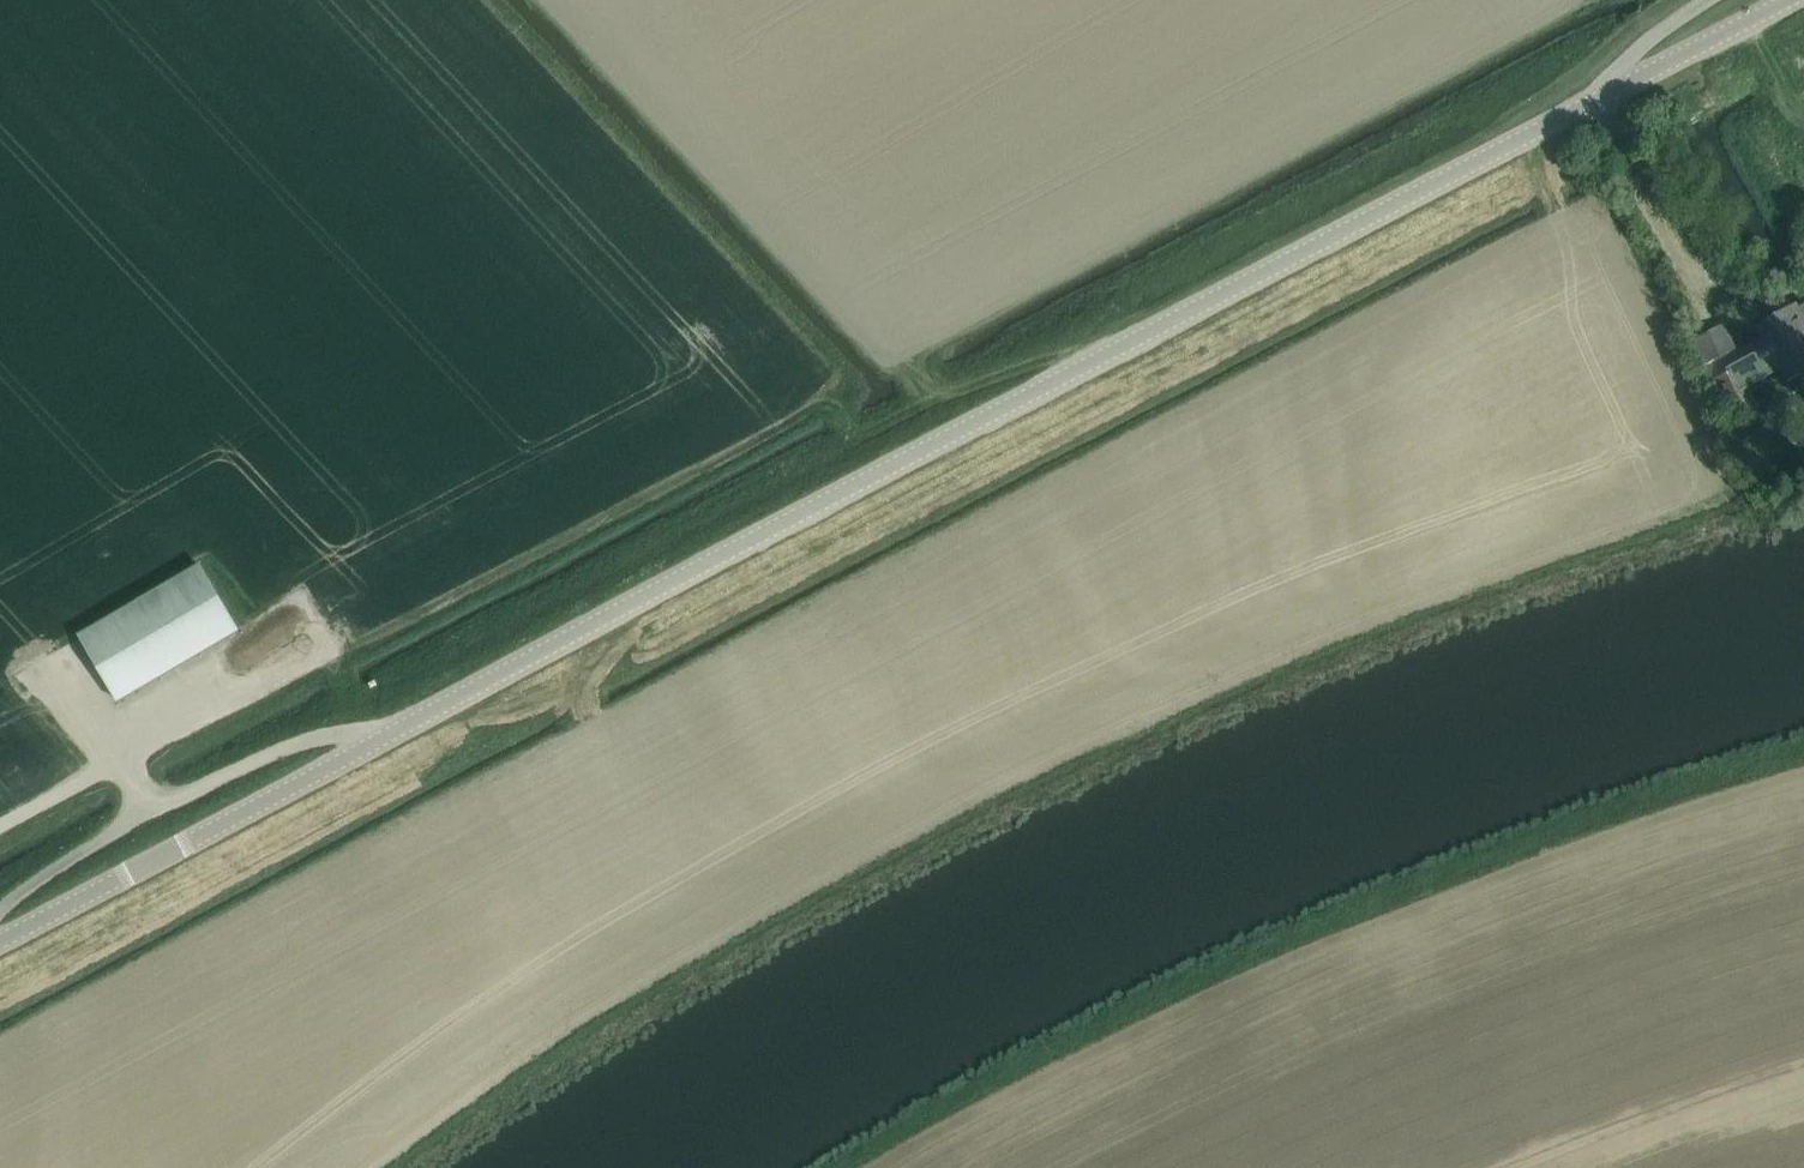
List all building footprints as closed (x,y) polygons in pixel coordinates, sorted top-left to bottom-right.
[(1803,371),(1803,316),(1795,302),(1755,326),(1760,335),(1777,364),(1787,381),(1803,371)] [(1721,321),(1699,333),(1712,357),(1734,345),(1721,321)] [(1771,432),(1745,383),(1777,364),(1760,335),(1759,338),(1715,361),(1715,378),(1729,404),(1732,402),(1753,442),(1771,432)] [(116,700),(234,631),(196,566),(78,635),(116,700)]
